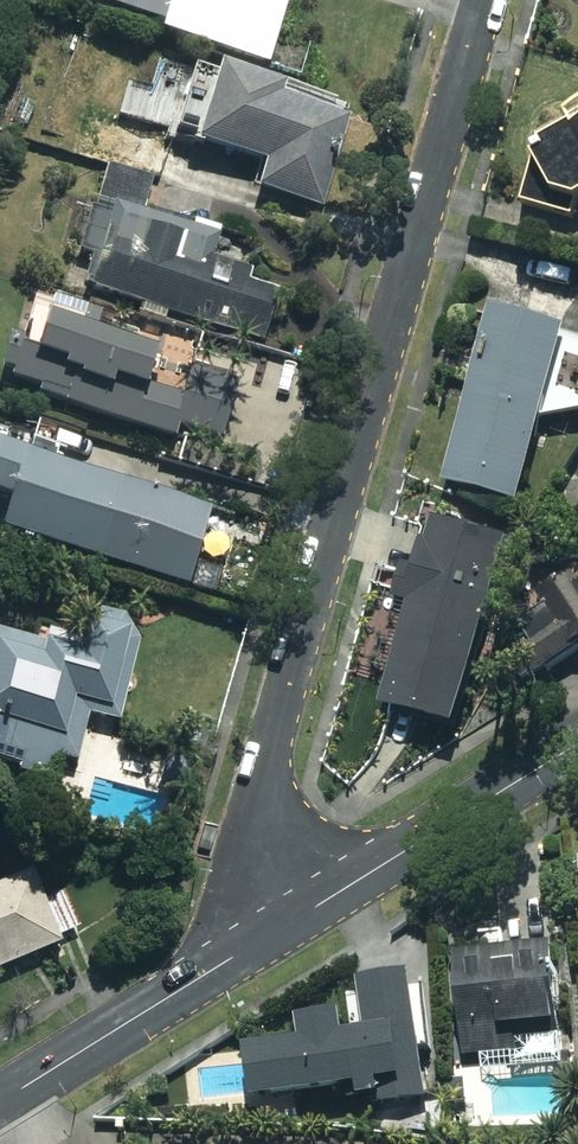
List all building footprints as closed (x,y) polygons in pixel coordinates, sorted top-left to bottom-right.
[(272,64),(293,0),(107,0),(173,22),(170,31),(272,64)] [(231,64),(207,139),(277,161),(269,187),(327,205),(355,118),(288,96),(292,83),(231,64)] [(565,112),(567,114),(539,130),(531,150),(518,196),(568,212),(574,197),(577,195),(577,105),(565,112)] [(163,178),(113,163),(86,252),(110,259),(100,291),(271,343),(287,289),(254,279),(256,272),(221,262),(228,240),(151,217),(163,178)] [(504,308),(450,481),(527,505),(553,419),(577,415),(577,335),(577,329),(504,308)] [(172,354),(61,318),(49,355),(15,344),(7,369),(20,374),(17,383),(48,393),(47,396),(180,440),(184,426),(227,440),(247,380),(200,364),(190,395),(162,386),(172,354)] [(17,497),(7,529),(198,586),(219,512),(0,448),(0,492),(17,497)] [(525,543),(443,519),(428,572),(417,568),(407,601),(419,604),(390,707),(472,731),(525,543)] [(0,758),(22,765),(19,773),(59,785),(67,758),(83,763),(98,715),(125,724),(150,645),(96,628),(88,651),(2,624),(0,631),(0,759),(0,758)] [(68,944),(64,933),(82,925),(68,890),(50,897),(40,872),(0,888),(0,972),(68,944)] [(470,1057),(523,1052),(521,1029),(573,1024),(565,943),(460,953),(470,1057)] [(319,1039),(261,1045),(266,1099),(372,1088),(374,1100),(435,1094),(422,973),(369,979),(375,1034),(357,1035),(355,1013),(317,1017),(319,1039)]
